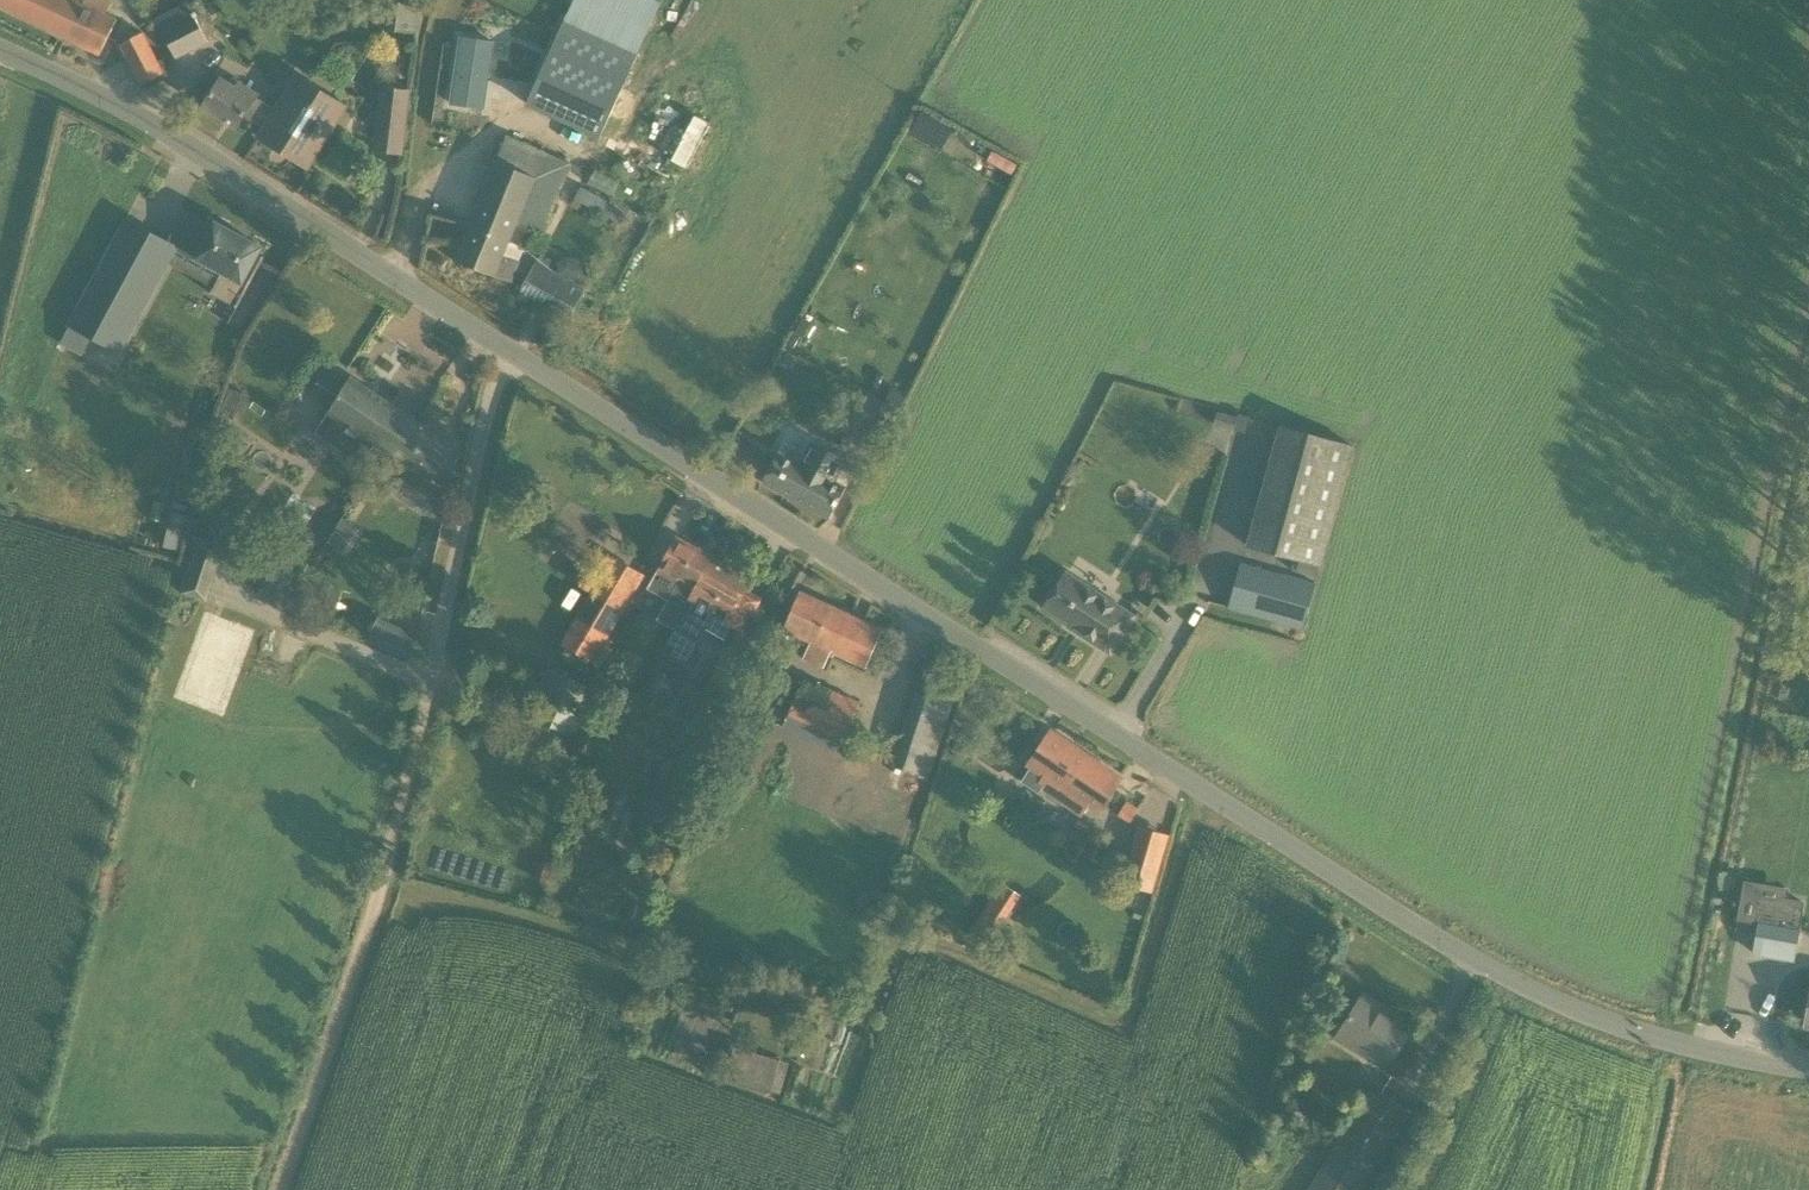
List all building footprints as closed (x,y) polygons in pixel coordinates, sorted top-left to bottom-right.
[(82,3),(75,0),(0,0),(0,6),(65,38),(82,3)] [(100,55),(110,33),(116,21),(103,15),(109,2),(105,0),(83,0),(82,3),(65,38),(100,55)] [(527,31),(548,0),(481,0),(527,31)] [(420,5),(390,1),(387,31),(416,34),(420,5)] [(176,58),(208,41),(187,2),(155,19),(176,58)] [(563,21),(524,106),(599,140),(638,55),(563,21)] [(135,72),(157,61),(142,32),(121,43),(135,72)] [(462,38),(453,104),(486,109),(495,43),(462,38)] [(264,128),(259,137),(277,149),(289,156),(307,168),(320,147),(344,109),(308,86),(294,78),(274,111),(264,128)] [(672,78),(642,139),(660,148),(690,86),(672,78)] [(264,128),(274,111),(252,98),(252,97),(233,85),(231,89),(219,82),(216,87),(203,107),(237,128),(244,116),(264,128)] [(379,126),(403,130),(408,90),(384,87),(379,126)] [(510,281),(516,264),(521,250),(524,251),(530,233),(537,236),(565,164),(502,140),(464,240),(456,262),(510,281)] [(629,212),(610,201),(581,185),(574,198),(622,224),(629,212)] [(177,246),(126,219),(69,325),(70,326),(60,344),(82,356),(92,337),(120,351),(177,246)] [(216,223),(197,258),(222,272),(211,293),(237,307),(264,257),(263,256),(262,257),(257,254),(261,247),(244,238),(245,236),(245,237),(246,235),(234,229),(233,230),(234,231),(233,232),(216,223)] [(536,263),(535,263),(520,289),(570,317),(585,291),(545,268),(548,263),(539,258),(536,263)] [(415,419),(350,377),(344,387),(323,373),(311,391),(332,405),(315,432),(360,462),(363,457),(365,458),(367,454),(385,467),(415,419)] [(385,467),(445,509),(453,496),(432,482),(455,446),(415,419),(385,467)] [(1281,427),(1248,545),(1320,566),(1354,448),(1281,427)] [(778,454),(762,482),(829,517),(829,518),(845,488),(833,482),(845,459),(812,441),(800,464),(778,453),(777,454),(778,454)] [(169,512),(165,547),(180,549),(184,514),(169,512)] [(206,602),(226,546),(201,537),(182,593),(206,602)] [(666,646),(683,616),(687,619),(698,597),(693,594),(714,558),(678,537),(659,570),(677,581),(656,619),(674,629),(666,646)] [(666,646),(672,649),(668,656),(685,665),(705,628),(724,638),(738,614),(732,610),(751,578),(714,558),(693,594),(698,597),(687,619),(683,616),(666,646)] [(626,607),(645,577),(612,559),(562,644),(598,666),(613,642),(607,638),(626,607)] [(1227,608),(1303,629),(1315,583),(1240,562),(1227,608)] [(1078,633),(1111,654),(1136,616),(1065,571),(1043,606),(1070,624),(1071,623),(1082,630),(1080,633),(1079,632),(1078,633)] [(782,630),(809,643),(802,659),(823,669),(831,652),(864,668),(882,630),(799,592),(782,630)] [(765,673),(770,656),(762,654),(771,624),(752,619),(738,665),(765,673)] [(414,641),(374,623),(365,642),(406,660),(414,641)] [(721,725),(724,715),(717,712),(738,654),(720,648),(695,716),(714,723),(714,722),(721,725)] [(533,701),(536,702),(529,718),(572,737),(575,728),(584,732),(601,693),(547,669),(533,701)] [(909,711),(945,723),(957,688),(920,676),(909,711)] [(786,713),(842,740),(858,704),(803,678),(786,713)] [(908,715),(889,772),(925,784),(944,728),(908,715)] [(1122,777),(1051,730),(1027,766),(1030,768),(1021,781),(1037,792),(1040,789),(1079,815),(1086,805),(1098,813),(1122,777)] [(1127,804),(1119,816),(1129,823),(1137,811),(1127,804)] [(1132,853),(1123,882),(1151,890),(1159,861),(1132,853)] [(986,947),(1019,899),(1000,886),(967,934),(986,947)] [(1757,899),(1753,925),(1758,926),(1753,955),(1775,958),(1778,941),(1795,944),(1802,903),(1783,900),(1782,903),(1757,899)] [(1347,1020),(1336,1037),(1367,1056),(1386,1068),(1401,1045),(1413,1024),(1392,1011),(1363,993),(1359,999),(1347,1020)] [(777,1093),(788,1051),(732,1035),(721,1078),(777,1093)] [(1410,1112),(1372,1088),(1308,1189),(1361,1189),(1410,1112)]
